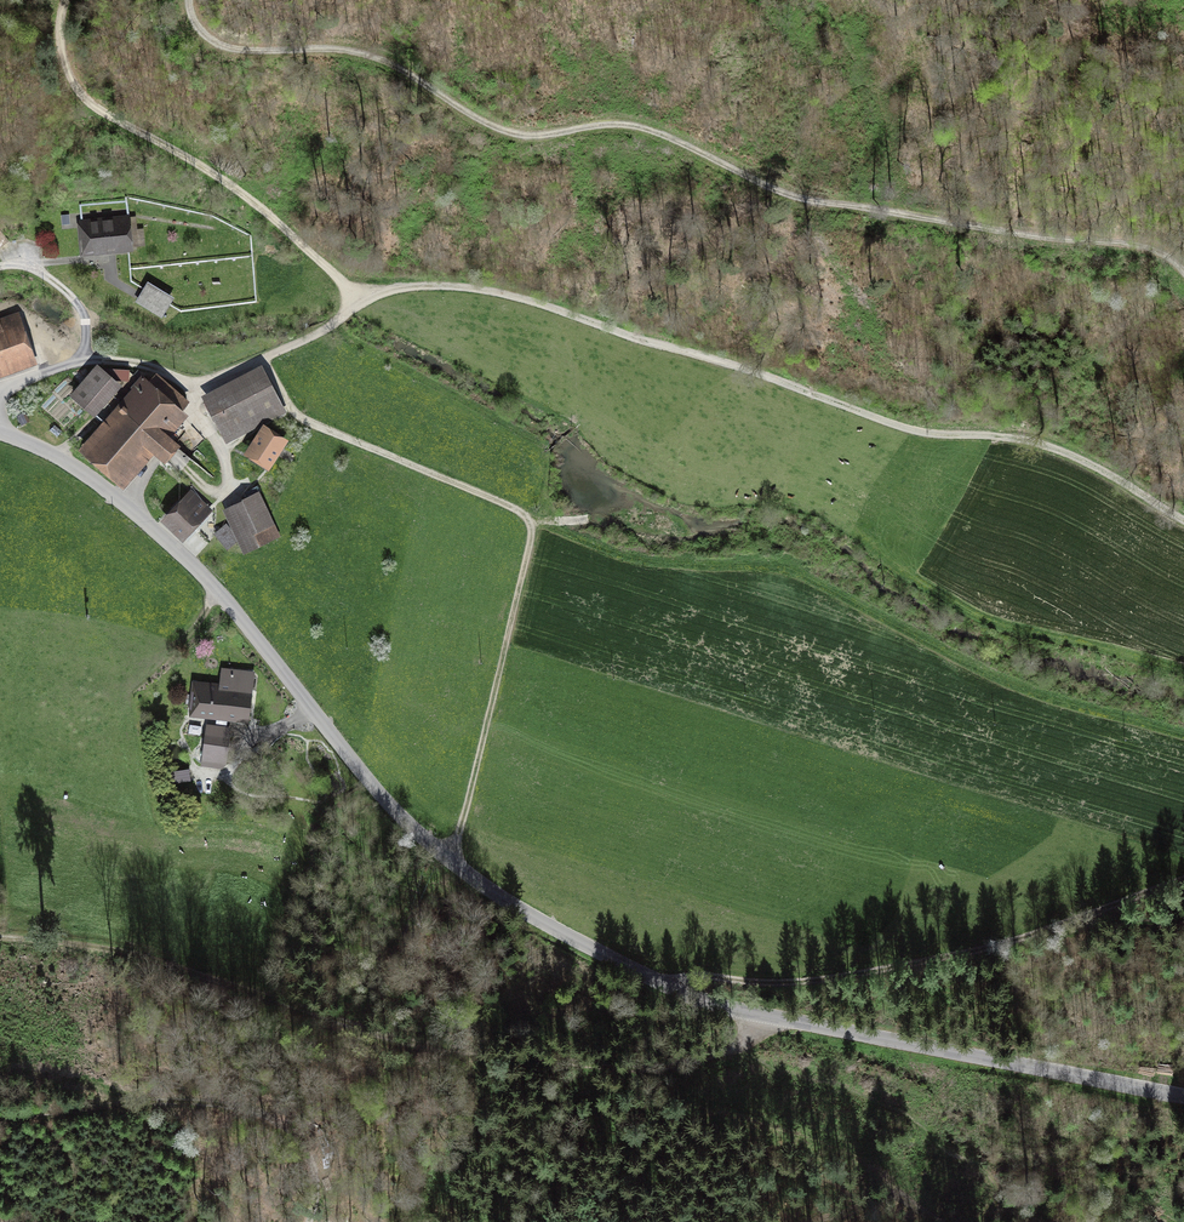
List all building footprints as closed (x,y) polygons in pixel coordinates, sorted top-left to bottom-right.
[(81,222),(84,250),(128,246),(126,225),(130,224),(129,217),(81,222)] [(0,230),(0,248),(9,241),(0,230)] [(171,300),(148,286),(138,301),(161,315),(171,300)] [(29,358),(10,303),(0,307),(0,320),(0,368),(29,358)] [(116,384),(98,369),(74,396),(92,412),(116,384)] [(107,369),(104,373),(116,384),(92,412),(110,428),(89,452),(120,479),(150,445),(165,459),(175,447),(160,433),(187,403),(156,376),(150,383),(143,377),(140,381),(129,371),(107,369)] [(211,407),(225,434),(279,405),(265,379),(211,407)] [(249,454),(267,465),(283,441),(265,430),(249,454)] [(188,455),(209,470),(216,460),(195,445),(188,455)] [(168,520),(183,534),(207,509),(192,495),(168,520)] [(226,510),(245,553),(277,538),(257,496),(226,510)] [(237,540),(225,526),(217,533),(229,547),(237,540)] [(198,683),(195,711),(217,713),(216,725),(227,726),(228,715),(248,717),(253,676),(222,672),(221,686),(198,683)] [(223,764),(228,729),(207,726),(205,736),(208,737),(205,761),(223,764)]
